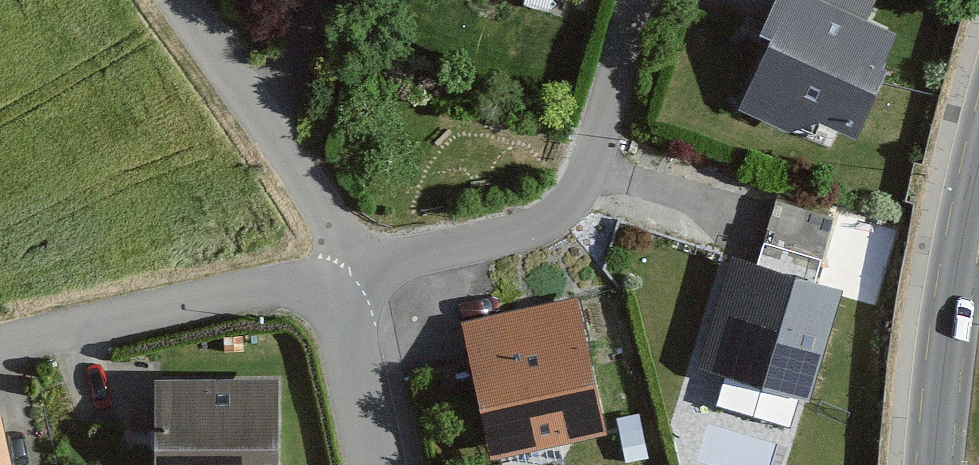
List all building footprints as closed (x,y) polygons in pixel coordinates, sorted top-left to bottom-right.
[(726,96),(841,136),(888,0),(760,0),(726,96)] [(751,259),(718,249),(678,379),(791,413),(829,290),(803,281),(823,216),(769,200),(751,259)] [(577,299),(464,322),(491,457),(604,435),(577,299)] [(154,380),(155,464),(281,464),(280,379),(154,380)] [(0,418),(0,464),(12,464),(2,418),(0,418)]
